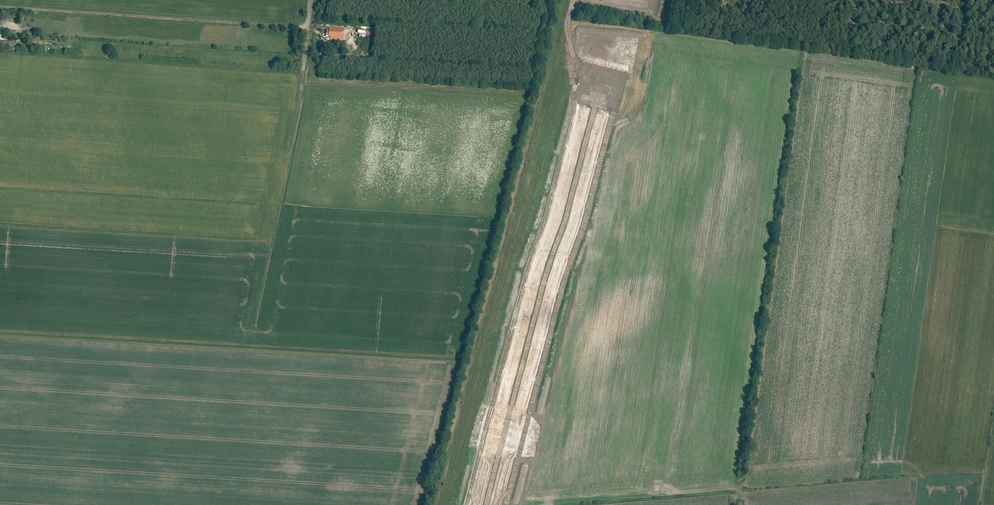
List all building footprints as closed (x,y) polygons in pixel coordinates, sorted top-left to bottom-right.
[(326,29),(326,40),(341,40),(341,29),(326,29)] [(9,49),(9,41),(0,40),(0,48),(9,49)]
